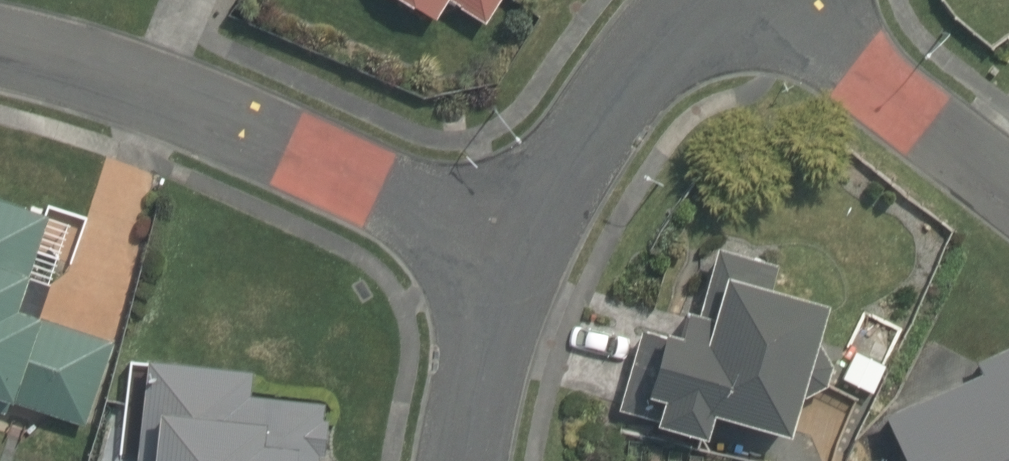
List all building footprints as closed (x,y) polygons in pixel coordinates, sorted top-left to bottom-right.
[(438,18),(449,0),(409,0),(438,18)] [(485,20),(498,0),(452,0),(485,20)] [(112,339),(46,315),(45,318),(36,314),(48,281),(26,273),(48,213),(0,196),(0,395),(82,424),(112,339)] [(742,415),(809,436),(847,317),(713,275),(693,342),(643,326),(616,415),(730,451),(742,415)] [(909,320),(868,308),(846,384),(887,395),(909,320)] [(975,362),(985,387),(900,419),(916,460),(1008,460),(1008,350),(975,362)] [(314,458),(321,459),(325,422),(318,421),(320,405),(244,397),(247,374),(193,368),(189,406),(142,401),(135,460),(313,460),(314,458)]
